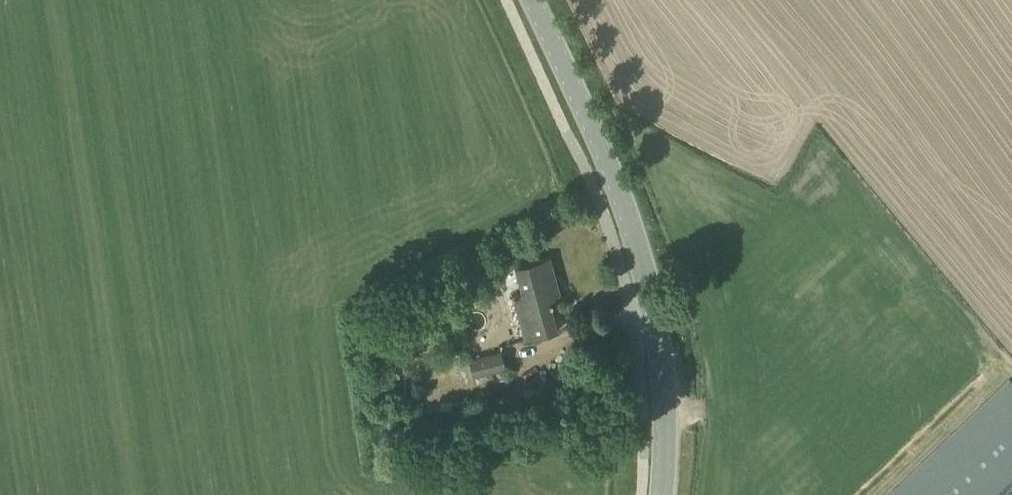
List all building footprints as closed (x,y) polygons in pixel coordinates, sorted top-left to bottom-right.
[(524,336),(558,329),(551,304),(552,304),(552,301),(562,298),(550,256),(515,265),(521,289),(513,291),(524,336)] [(472,375),(504,368),(500,351),(468,358),(472,375)] [(894,494),(1011,494),(1011,382),(894,494)]
